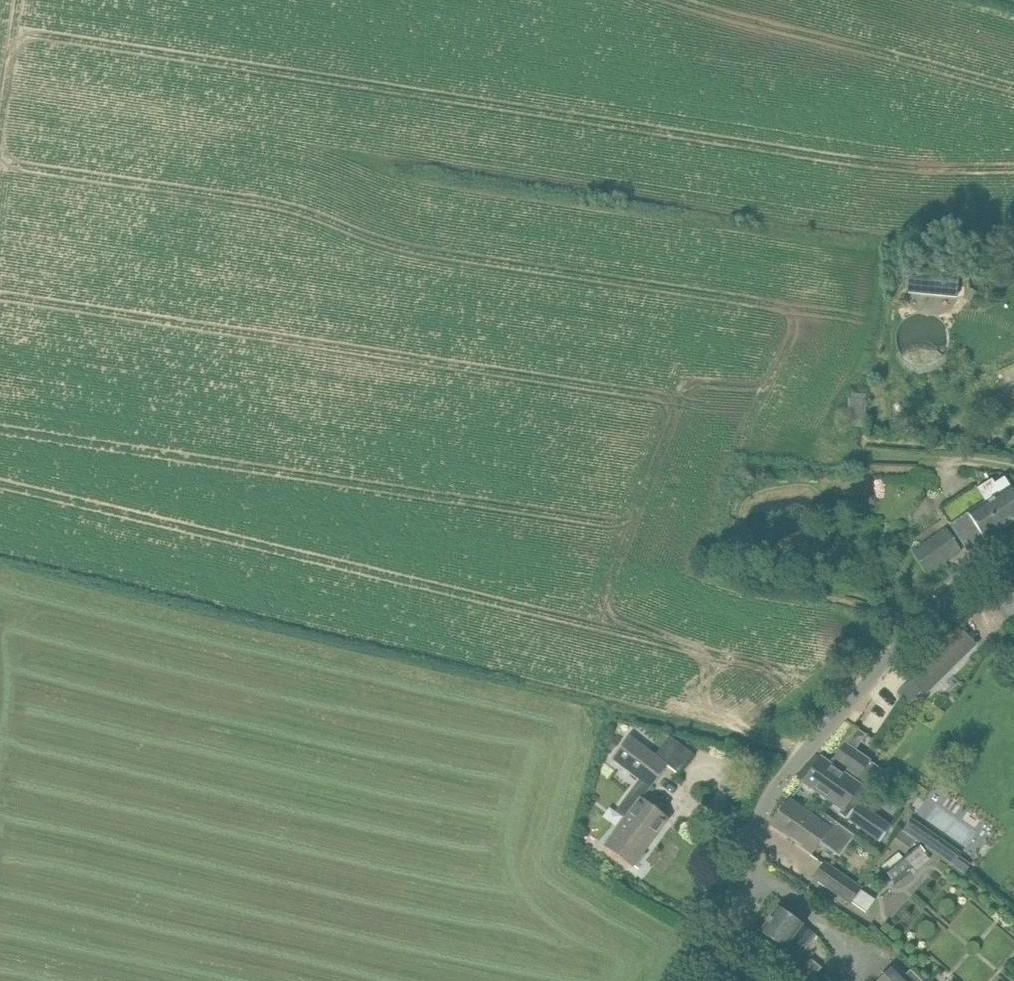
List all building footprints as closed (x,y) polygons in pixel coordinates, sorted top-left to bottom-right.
[(909,268),(907,291),(958,296),(960,272),(909,268)] [(941,509),(951,524),(957,534),(968,551),(990,537),(1013,522),(1013,492),(1010,486),(1004,477),(994,484),(991,479),(976,489),(985,503),(959,520),(948,504),(941,509)] [(947,530),(914,553),(928,572),(961,549),(947,530)] [(909,681),(898,691),(910,704),(921,693),(923,695),(976,643),(957,624),(938,642),(943,647),(909,681)] [(857,728),(851,736),(860,742),(865,735),(857,728)] [(628,815),(606,845),(630,862),(650,836),(653,838),(667,820),(641,800),(667,765),(677,772),(692,753),(670,736),(656,756),(629,736),(612,758),(641,780),(620,808),(628,815)] [(821,757),(803,782),(842,809),(840,813),(880,841),(891,825),(859,802),(867,791),(868,790),(855,781),(869,761),(854,750),(846,744),(834,759),(836,760),(832,765),(821,757)] [(835,821),(796,791),(771,824),(811,854),(823,837),(833,845),(844,830),(834,822),(835,821)] [(825,864),(816,876),(852,902),(866,911),(874,899),(825,864)] [(778,906),(759,931),(776,943),(782,948),(785,950),(788,945),(803,924),(794,918),(778,906)] [(812,959),(800,972),(810,980),(822,967),(812,959)] [(879,980),(921,980),(910,970),(902,978),(891,968),(879,980)]
